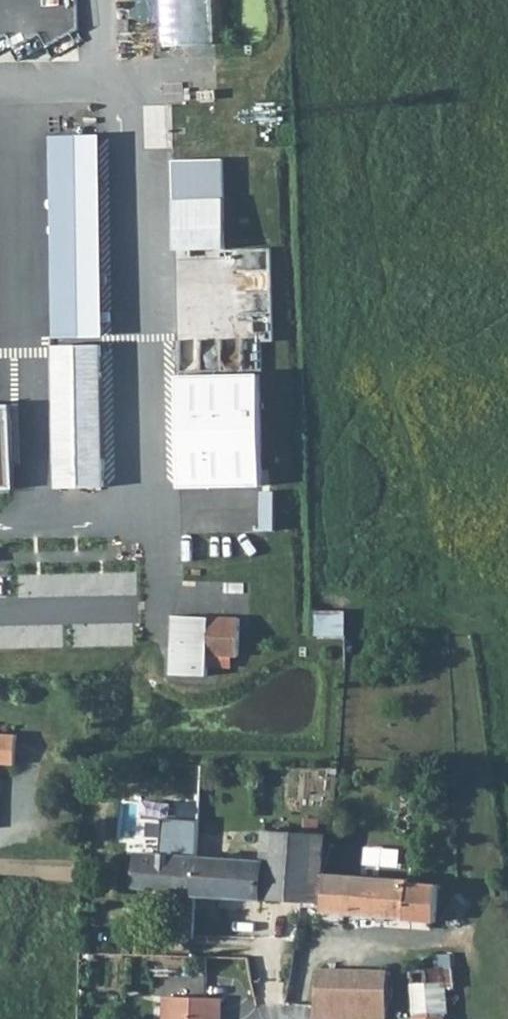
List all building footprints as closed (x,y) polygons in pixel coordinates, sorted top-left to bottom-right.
[(216,0),(158,0),(160,45),(217,44),(216,0)] [(46,136),(49,339),(100,338),(97,135),(46,136)] [(169,160),(171,251),(174,251),(223,250),(221,159),(169,160)] [(223,250),(174,251),(176,340),(272,338),(270,249),(223,250)] [(103,459),(93,460),(91,379),(101,379),(101,345),(55,347),(58,489),(104,488),(103,459)] [(178,376),(181,488),(263,486),(261,374),(178,376)] [(103,459),(101,379),(91,379),(93,460),(103,459)] [(54,549),(53,652),(87,653),(89,550),(54,549)] [(239,656),(240,618),(210,617),(174,616),(172,674),(208,676),(208,667),(209,654),(232,655),(239,656)] [(209,654),(208,667),(231,668),(232,655),(209,654)] [(17,735),(0,734),(0,764),(16,765),(17,735)] [(321,902),(325,833),(264,829),(263,860),(138,853),(135,887),(164,891),(169,894),(302,901),(321,902)] [(346,868),(347,858),(335,857),(334,868),(335,868),(346,868)] [(436,922),(438,885),(409,882),(409,881),(380,878),(345,876),(346,868),(335,868),(334,875),(326,874),(323,911),(406,917),(405,920),(436,922)] [(442,969),(444,969),(444,961),(436,961),(436,969),(411,971),(414,1018),(445,1018),(442,969)] [(388,972),(317,969),(315,1006),(311,1018),(363,1018),(364,1009),(387,1010),(387,1001),(385,1001),(386,979),(388,979),(388,972)] [(164,996),(163,1018),(173,1018),(174,996),(164,996)] [(174,996),(173,1018),(222,1018),(222,997),(174,996)] [(387,1010),(364,1009),(363,1018),(387,1018),(387,1010)]
